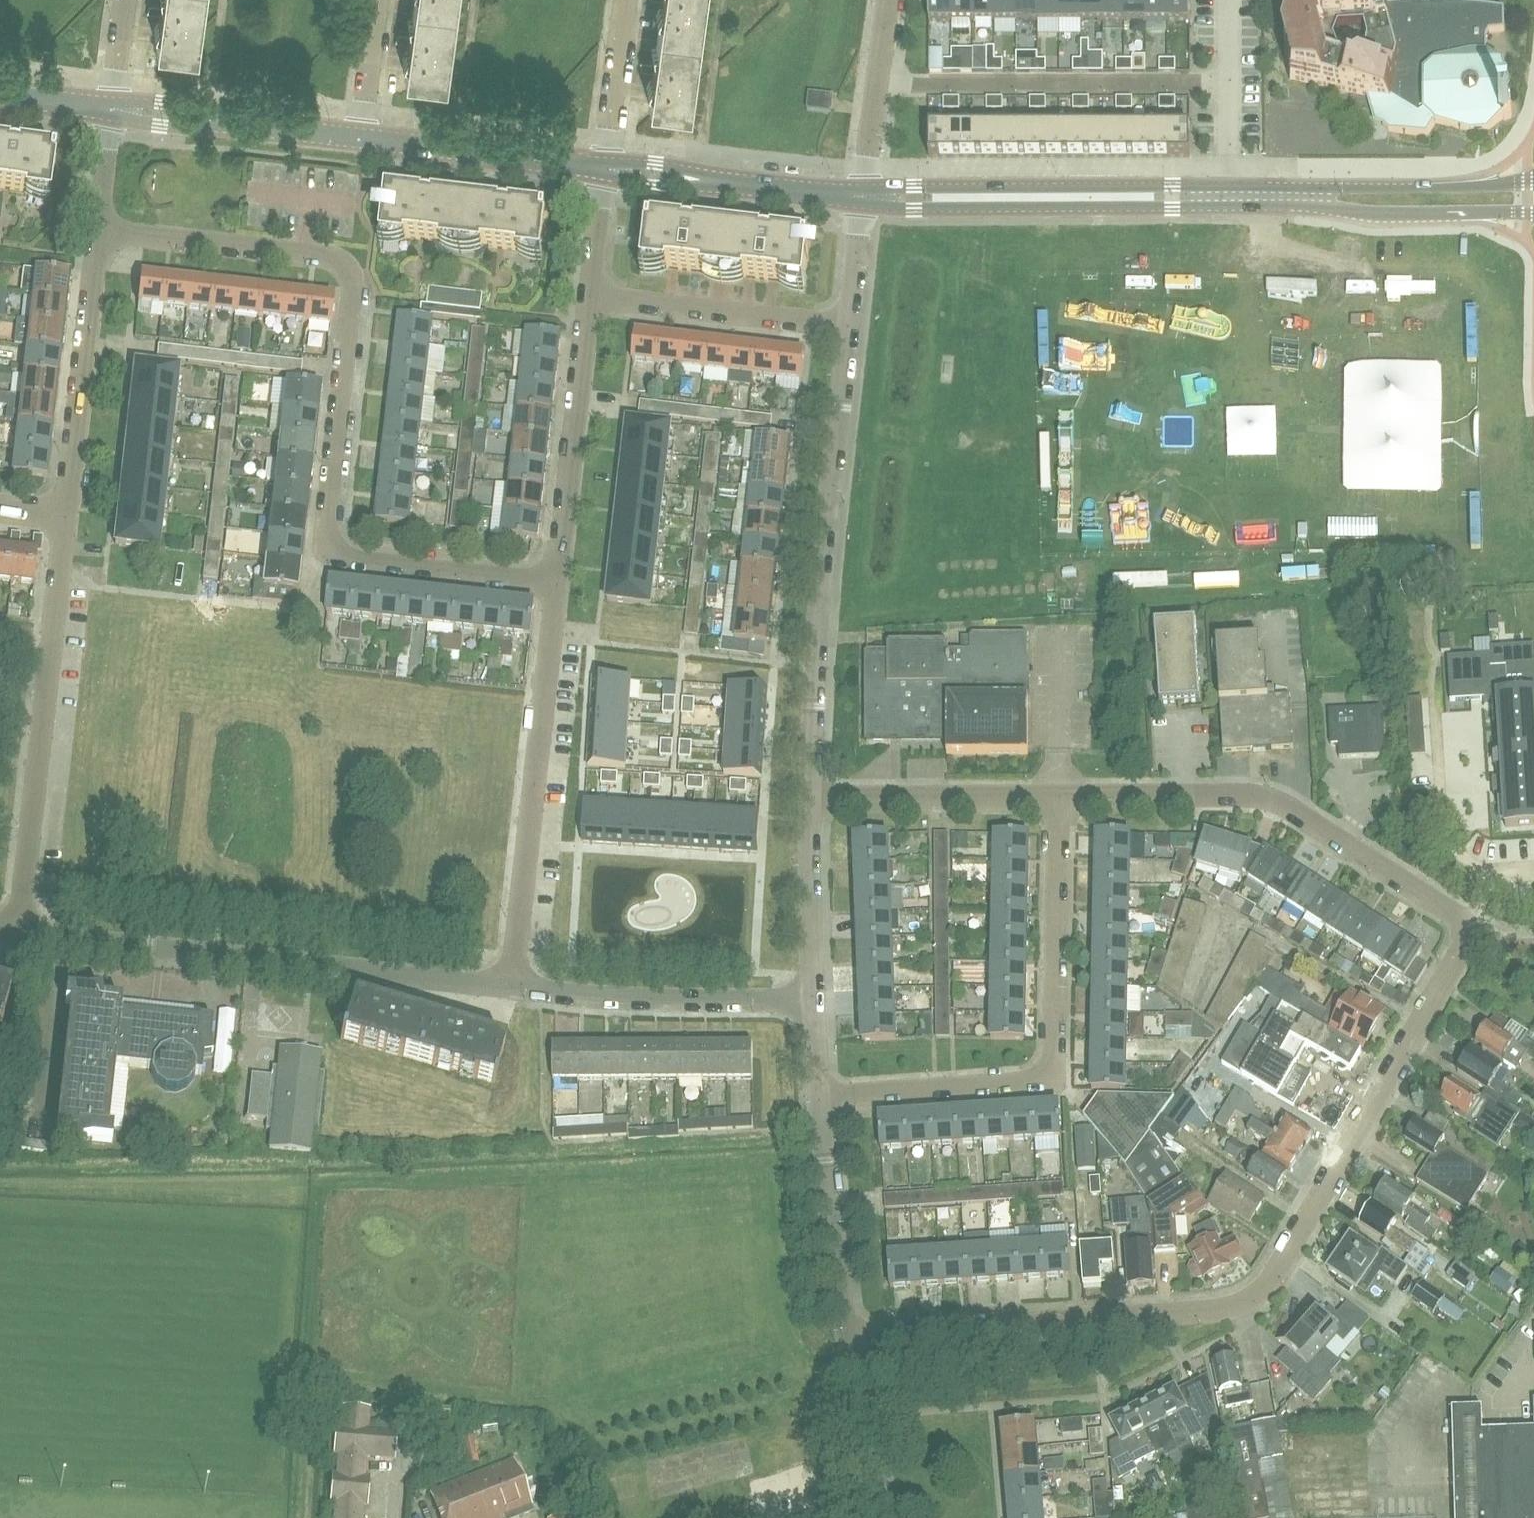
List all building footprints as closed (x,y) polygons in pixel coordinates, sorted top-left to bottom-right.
[(159,24),(156,46),(197,51),(203,0),(162,0),(159,24)] [(414,3),(453,8),(455,0),(414,0),(414,3)] [(658,31),(698,37),(703,0),(662,0),(658,31)] [(929,20),(951,20),(951,0),(929,0),(929,20)] [(973,0),(951,0),(951,20),(973,20),(973,0)] [(973,20),(994,20),(994,0),(973,0),(973,20)] [(994,20),(1016,20),(1016,0),(994,0),(994,20)] [(1016,20),(1037,20),(1037,0),(1016,0),(1016,20)] [(1059,0),(1037,0),(1037,20),(1059,20),(1059,0)] [(1059,20),(1081,20),(1081,0),(1059,0),(1059,20)] [(1081,20),(1102,20),(1102,0),(1081,0),(1081,20)] [(1102,20),(1124,20),(1124,0),(1102,0),(1102,20)] [(1145,0),(1124,0),(1124,20),(1145,20),(1145,0)] [(1145,20),(1167,20),(1167,0),(1145,0),(1145,20)] [(1167,20),(1190,20),(1190,0),(1167,0),(1167,20)] [(1296,4),(1285,40),(1289,55),(1285,61),(1290,78),(1382,98),(1386,110),(1383,112),(1383,125),(1389,131),(1427,137),(1436,123),(1471,132),(1487,132),(1503,120),(1505,121),(1512,118),(1512,105),(1506,102),(1509,94),(1501,66),(1487,56),(1487,38),(1490,33),(1505,31),(1504,9),(1491,8),(1479,7),(1466,6),(1454,5),(1441,5),(1428,5),(1416,5),(1403,6),(1390,6),(1389,0),(1313,0),(1296,4)] [(453,8),(414,3),(404,75),(444,81),(453,8)] [(658,31),(648,103),(688,109),(698,37),(658,31)] [(973,54),(973,71),(987,71),(987,59),(987,50),(973,50),(973,54)] [(960,59),(951,59),(951,71),(960,71),(960,59)] [(1003,59),(994,59),(994,71),(1003,71),(1003,59)] [(1046,59),(1037,59),(1037,71),(1046,71),(1046,59)] [(1089,59),(1081,59),(1081,71),(1089,71),(1089,59)] [(1132,59),(1124,59),(1124,71),(1132,71),(1132,59)] [(1176,59),(1167,59),(1167,71),(1176,71),(1176,59)] [(831,112),(833,96),(809,93),(807,110),(831,112)] [(952,97),(944,97),(944,110),(952,110),(952,97)] [(960,97),(952,97),(952,110),(960,110),(960,97)] [(995,97),(987,97),(987,110),(995,110),(995,97)] [(1003,97),(995,97),(995,110),(1003,110),(1003,97)] [(1038,97),(1030,97),(1030,110),(1038,110),(1038,97)] [(1046,97),(1038,97),(1038,110),(1046,110),(1046,97)] [(1081,97),(1073,97),(1073,109),(1081,109),(1081,97)] [(1081,97),(1081,109),(1089,109),(1089,97),(1081,97)] [(1124,97),(1116,97),(1116,109),(1124,109),(1124,97)] [(1133,97),(1124,97),(1124,109),(1133,109),(1133,97)] [(1168,97),(1160,97),(1160,109),(1168,109),(1168,97)] [(1168,97),(1168,109),(1176,109),(1176,97),(1168,97)] [(951,127),(929,127),(929,156),(951,156),(951,127)] [(951,156),(973,156),(973,127),(951,127),(951,156)] [(994,156),(994,127),(973,127),(973,156),(994,156)] [(994,156),(1016,156),(1016,127),(994,127),(994,156)] [(1037,127),(1016,127),(1016,156),(1037,156),(1037,127)] [(1037,127),(1037,156),(1059,156),(1059,127),(1037,127)] [(1059,127),(1059,156),(1081,156),(1081,127),(1059,127)] [(1081,127),(1081,156),(1102,156),(1102,127),(1081,127)] [(1102,127),(1102,156),(1124,156),(1124,127),(1102,127)] [(1124,156),(1145,156),(1145,127),(1124,127),(1124,156)] [(1145,127),(1145,156),(1167,156),(1167,127),(1145,127)] [(1190,127),(1167,127),(1167,156),(1190,156),(1190,127)] [(47,195),(52,160),(54,160),(55,153),(18,148),(19,141),(9,140),(6,140),(3,140),(0,140),(0,188),(47,195)] [(388,193),(384,236),(462,245),(467,202),(450,200),(450,199),(445,196),(440,194),(437,193),(434,192),(424,191),(423,197),(388,193)] [(467,202),(462,245),(541,254),(545,219),(546,219),(547,212),(511,207),(511,201),(498,200),(495,200),(492,200),(489,201),(484,202),(484,204),(467,202)] [(708,231),(709,228),(707,227),(702,225),(699,224),(696,223),(686,221),(685,228),(648,224),(648,231),(649,231),(645,266),(724,275),(729,233),(708,231)] [(773,232),(763,230),(760,231),(757,231),(753,232),(751,232),(749,233),(749,235),(729,233),(724,275),(802,284),(806,250),(808,250),(809,242),(772,238),(773,232)] [(35,269),(32,295),(65,299),(68,273),(35,269)] [(161,306),(164,278),(140,275),(137,304),(161,306)] [(188,280),(164,278),(161,306),(185,309),(188,280)] [(185,309),(209,311),(212,283),(188,280),(185,309)] [(233,314),(236,286),(212,283),(209,311),(233,314)] [(233,314),(257,317),(260,289),(236,286),(233,314)] [(281,320),(284,292),(260,289),(257,317),(281,320)] [(486,321),(487,312),(480,311),(482,295),(431,289),(429,305),(422,304),(421,313),(486,321)] [(281,320),(305,322),(308,295),(284,292),(281,320)] [(20,323),(20,294),(11,294),(10,322),(20,323)] [(62,324),(65,299),(32,295),(29,321),(62,324)] [(308,295),(305,322),(329,325),(331,313),(333,297),(308,295)] [(399,318),(396,343),(429,347),(432,321),(399,318)] [(59,350),(62,324),(29,321),(26,346),(59,350)] [(486,329),(479,328),(472,328),(471,340),(485,342),(486,329)] [(527,332),(524,358),(557,362),(560,336),(527,332)] [(632,360),(656,363),(659,335),(635,332),(632,360)] [(683,338),(659,335),(656,363),(680,366),(683,338)] [(680,366),(704,369),(707,341),(683,338),(680,366)] [(484,354),(485,342),(471,340),(469,353),(484,354)] [(707,341),(704,369),(728,371),(731,343),(707,341)] [(429,347),(396,343),(393,368),(426,372),(429,347)] [(728,371),(752,374),(755,346),(731,343),(728,371)] [(156,358),(180,360),(181,348),(158,345),(156,358)] [(59,350),(26,346),(24,371),(56,375),(59,350)] [(755,346),(752,374),(776,377),(779,349),(755,346)] [(204,363),(205,351),(181,348),(180,360),(204,363)] [(803,352),(779,349),(776,377),(800,380),(803,352)] [(204,363),(228,366),(229,354),(205,351),(204,363)] [(469,353),(468,365),(482,367),(484,354),(469,353)] [(228,366),(233,367),(252,369),(253,356),(229,354),(228,366)] [(277,359),(253,356),(252,369),(275,372),(277,359)] [(499,356),(498,366),(514,367),(515,357),(499,356)] [(557,362),(524,358),(521,383),(554,387),(557,362)] [(275,372),(300,375),(301,362),(277,359),(275,372)] [(174,398),(177,368),(134,363),(131,393),(174,398)] [(468,365),(467,377),(481,378),(482,367),(468,365)] [(393,368),(390,394),(424,398),(426,372),(393,368)] [(53,400),(56,375),(24,371),(21,397),(53,400)] [(479,392),(481,379),(481,378),(467,377),(465,390),(479,392)] [(238,380),(231,379),(225,378),(223,391),(237,393),(238,380)] [(319,385),(286,381),(283,407),(316,411),(319,385)] [(552,412),(554,387),(521,383),(518,409),(552,412)] [(478,404),(479,392),(465,390),(464,403),(478,404)] [(235,405),(237,393),(223,391),(222,404),(235,405)] [(171,428),(174,398),(131,393),(128,423),(171,428)] [(51,426),(53,400),(21,397),(0,394),(0,406),(7,407),(6,421),(18,422),(51,426)] [(390,394),(388,419),(421,423),(424,398),(390,394)] [(638,413),(650,415),(651,402),(639,401),(638,413)] [(650,415),(674,417),(675,405),(651,402),(650,415)] [(464,403),(462,415),(477,417),(478,404),(464,403)] [(235,405),(222,404),(220,416),(234,418),(235,405)] [(698,420),(699,408),(675,405),(674,417),(698,420)] [(313,436),(316,411),(283,407),(280,433),(313,436)] [(699,408),(698,420),(722,423),(723,411),(699,408)] [(552,412),(518,409),(515,434),(549,438),(552,412)] [(722,423),(746,426),(747,413),(723,411),(722,423)] [(747,413),(746,426),(770,429),(772,416),(747,413)] [(462,415),(461,427),(475,429),(477,417),(462,415)] [(232,430),(234,418),(220,416),(219,429),(232,430)] [(421,423),(388,419),(385,445),(418,448),(421,423)] [(667,456),(670,426),(627,421),(624,451),(667,456)] [(51,426),(18,422),(15,447),(48,451),(51,426)] [(128,423),(124,453),(167,458),(171,428),(128,423)] [(475,429),(461,427),(460,440),(474,442),(475,429)] [(232,430),(219,429),(218,441),(231,442),(232,430)] [(313,436),(280,433),(277,458),(310,462),(313,436)] [(515,434),(512,459),(546,463),(549,438),(515,434)] [(706,434),(704,446),(718,448),(720,436),(706,434)] [(757,436),(754,462),(787,466),(790,439),(757,436)] [(460,440),(458,453),(472,454),(474,442),(460,440)] [(230,455),(231,442),(218,441),(216,453),(230,455)] [(415,474),(418,448),(385,445),(382,470),(415,474)] [(704,446),(703,459),(717,460),(718,448),(704,446)] [(45,477),(48,451),(15,447),(12,473),(45,477)] [(664,486),(667,456),(624,451),(620,481),(664,486)] [(164,488),(167,458),(124,453),(121,484),(164,488)] [(216,453),(213,478),(227,480),(230,455),(216,453)] [(458,453),(457,465),(471,467),(472,454),(458,453)] [(307,487),(310,462),(277,458),(274,483),(307,487)] [(510,485),(543,488),(546,463),(512,459),(510,485)] [(717,460),(703,459),(701,471),(716,473),(717,460)] [(751,487),(784,491),(787,466),(754,462),(744,461),(742,473),(752,474),(751,487)] [(471,467),(457,465),(455,478),(469,480),(471,467)] [(415,474),(382,470),(379,496),(412,499),(415,474)] [(714,485),(716,473),(701,471),(700,484),(714,485)] [(213,478),(212,491),(225,492),(227,480),(213,478)] [(455,478),(454,490),(468,492),(469,480),(455,478)] [(660,516),(664,486),(620,481),(617,511),(660,516)] [(274,483),(272,509),(305,512),(307,487),(274,483)] [(160,519),(164,488),(121,484),(118,514),(160,519)] [(700,484),(699,496),(713,498),(714,485),(700,484)] [(510,485),(507,510),(540,514),(543,488),(510,485)] [(781,516),(784,491),(751,487),(748,513),(781,516)] [(467,504),(468,492),(454,490),(453,503),(467,504)] [(212,491),(210,503),(224,505),(225,492),(212,491)] [(409,525),(412,499),(379,496),(376,521),(409,525)] [(699,496),(697,509),(711,510),(713,498),(699,496)] [(220,542),(224,505),(210,503),(206,541),(220,542)] [(453,503),(451,515),(465,517),(467,504),(453,503)] [(305,512),(272,509),(269,534),(302,537),(305,512)] [(697,509),(695,534),(709,535),(711,510),(697,509)] [(507,510),(504,536),(537,540),(540,514),(507,510)] [(657,546),(660,516),(617,511),(613,541),(657,546)] [(745,538),(779,542),(781,516),(748,513),(745,538)] [(157,549),(160,519),(118,514),(114,544),(157,549)] [(465,517),(451,515),(450,528),(464,529),(465,517)] [(14,550),(17,550),(18,550),(19,535),(10,534),(8,549),(0,548),(0,580),(10,581),(14,550)] [(299,563),(302,537),(269,534),(266,559),(299,563)] [(695,534),(693,546),(707,548),(709,535),(695,534)] [(10,581),(32,584),(36,552),(40,552),(42,537),(32,536),(31,551),(18,550),(17,550),(14,550),(10,581)] [(776,567),(779,542),(745,538),(742,563),(776,567)] [(220,542),(206,541),(205,553),(218,555),(220,542)] [(653,576),(657,546),(613,541),(610,571),(653,576)] [(707,548),(693,546),(692,559),(706,560),(707,548)] [(205,553),(203,566),(217,567),(218,555),(205,553)] [(292,588),(296,589),(299,563),(266,559),(261,601),(290,604),(292,588)] [(692,559),(688,596),(702,598),(706,560),(692,559)] [(740,588),(773,592),(776,567),(742,563),(740,588)] [(217,567),(203,566),(202,578),(216,580),(217,567)] [(650,606),(653,576),(610,571),(607,601),(650,606)] [(342,614),(353,616),(356,583),(330,580),(327,613),(342,614)] [(356,583),(353,616),(378,618),(381,585),(356,583)] [(407,588),(381,585),(378,618),(393,620),(392,628),(391,628),(390,645),(400,646),(402,628),(403,621),(407,588)] [(407,588),(403,621),(413,622),(428,624),(432,591),(407,588)] [(770,618),(773,592),(740,588),(737,614),(770,618)] [(428,624),(453,627),(457,594),(432,591),(428,624)] [(478,629),(482,597),(457,594),(453,627),(478,629)] [(702,598),(688,596),(686,609),(700,610),(702,598)] [(491,656),(501,657),(503,641),(503,632),(507,599),(482,597),(478,629),(494,631),(493,640),(492,640),(491,656)] [(533,602),(507,599),(503,632),(530,635),(533,602)] [(699,623),(700,610),(686,609),(685,621),(699,623)] [(750,642),(767,644),(770,618),(737,614),(734,639),(722,637),(720,652),(748,655),(750,642)] [(1498,615),(1489,616),(1490,632),(1499,631),(1498,615)] [(699,623),(685,621),(684,634),(697,635),(699,623)] [(1160,703),(1200,701),(1195,621),(1155,624),(1160,703)] [(339,639),(350,641),(352,624),(341,623),(339,639)] [(352,624),(350,641),(360,642),(362,625),(352,624)] [(402,628),(400,646),(410,647),(411,647),(413,629),(402,628)] [(450,652),(452,635),(442,633),(440,651),(450,652)] [(462,636),(452,635),(450,652),(461,653),(462,636)] [(1450,635),(1440,636),(1441,652),(1451,651),(1450,635)] [(1027,754),(1027,705),(1027,636),(969,636),(969,651),(962,651),(962,650),(947,650),(947,644),(887,644),(887,650),(866,650),(866,743),(890,743),(890,739),(946,739),(946,754),(1027,754)] [(1289,695),(1268,697),(1266,660),(1260,661),(1259,637),(1216,640),(1223,752),(1293,747),(1289,695)] [(503,641),(501,657),(501,658),(512,659),(513,642),(503,641)] [(1491,648),(1491,655),(1448,657),(1450,700),(1498,698),(1500,729),(1490,730),(1491,745),(1501,745),(1506,827),(1533,825),(1533,645),(1491,648)] [(593,678),(592,701),(630,703),(631,681),(593,678)] [(730,687),(729,709),(766,712),(768,689),(730,687)] [(664,697),(664,705),(676,706),(676,698),(664,697)] [(1406,698),(1410,756),(1426,755),(1422,697),(1416,698),(1406,698)] [(683,698),(683,706),(695,707),(695,699),(683,698)] [(592,701),(591,722),(628,725),(630,703),(592,701)] [(675,714),(676,706),(664,705),(663,713),(675,714)] [(683,706),(682,715),(694,715),(695,707),(683,706)] [(1329,711),(1330,745),(1338,745),(1339,758),(1385,756),(1383,708),(1329,711)] [(729,709),(727,731),(765,733),(766,712),(729,709)] [(591,722),(589,744),(627,746),(628,725),(591,722)] [(727,731),(726,752),(764,755),(765,733),(727,731)] [(661,748),(673,749),(674,741),(662,740),(661,748)] [(680,750),(692,750),(692,742),(680,741),(680,750)] [(589,744),(588,766),(626,769),(627,746),(589,744)] [(661,748),(660,756),(673,757),(673,749),(661,748)] [(692,750),(680,750),(679,758),(691,758),(692,750)] [(726,752),(724,775),(762,777),(764,755),(726,752)] [(609,785),(610,773),(602,772),(601,785),(609,785)] [(610,773),(609,785),(617,786),(618,773),(610,773)] [(644,787),(652,788),(653,776),(645,775),(644,787)] [(653,776),(652,788),(660,788),(661,776),(653,776)] [(687,790),(695,790),(696,778),(688,778),(687,790)] [(704,779),(696,778),(695,790),(704,791),(704,779)] [(731,780),(730,792),(738,793),(739,781),(731,780)] [(747,781),(739,781),(738,793),(747,793),(747,781)] [(585,805),(583,843),(606,844),(608,806),(585,805)] [(608,806),(606,844),(627,845),(629,807),(608,806)] [(629,807),(627,845),(649,847),(651,809),(629,807)] [(651,809),(649,847),(670,848),(673,810),(651,809)] [(673,810),(670,848),(692,849),(694,811),(673,810)] [(694,811),(692,849),(713,851),(716,813),(694,811)] [(716,813),(713,851),(735,852),(737,814),(716,813)] [(737,814),(735,852),(757,853),(760,815),(737,814)] [(1205,832),(1195,864),(1217,871),(1223,849),(1226,838),(1205,832)] [(940,858),(948,858),(947,833),(939,833),(940,858)] [(994,833),(994,859),(1027,860),(1028,834),(994,833)] [(1096,833),(1095,858),(1129,859),(1129,833),(1096,833)] [(855,861),(888,860),(886,834),(853,835),(855,861)] [(1241,874),(1246,877),(1261,852),(1249,848),(1250,846),(1226,838),(1223,849),(1217,871),(1239,878),(1241,874)] [(1175,860),(1190,860),(1192,852),(1179,848),(1175,860)] [(1261,852),(1246,877),(1266,890),(1284,861),(1264,848),(1261,852)] [(940,884),(948,884),(948,858),(940,858),(940,884)] [(1129,859),(1095,858),(1095,884),(1128,885),(1129,859)] [(993,885),(1027,886),(1027,860),(994,859),(993,885)] [(856,887),(889,885),(888,860),(855,861),(856,887)] [(1184,877),(1190,860),(1175,860),(1171,873),(1184,877)] [(1266,890),(1285,902),(1303,873),(1284,861),(1266,890)] [(963,863),(964,875),(987,874),(986,862),(963,863)] [(1303,873),(1285,902),(1305,915),(1323,886),(1303,873)] [(1215,885),(1213,884),(1204,879),(1198,888),(1209,894),(1215,885)] [(940,909),(948,910),(948,884),(940,884),(940,909)] [(1128,910),(1128,885),(1095,884),(1094,910),(1128,910)] [(857,912),(890,911),(889,885),(856,887),(857,912)] [(993,885),(993,911),(1026,911),(1027,886),(993,885)] [(1343,898),(1323,886),(1305,915),(1324,927),(1343,898)] [(1219,900),(1228,906),(1234,896),(1224,891),(1219,900)] [(1228,906),(1239,912),(1245,903),(1234,896),(1228,906)] [(1343,898),(1324,927),(1344,940),(1362,911),(1343,898)] [(1160,911),(1174,911),(1177,903),(1164,899),(1160,911)] [(1181,910),(1204,917),(1207,907),(1184,900),(1181,910)] [(1249,917),(1260,924),(1265,915),(1254,908),(1249,917)] [(941,935),(948,935),(948,910),(940,909),(941,935)] [(1094,910),(1094,935),(1127,936),(1128,910),(1094,910)] [(1201,926),(1204,917),(1181,910),(1178,920),(1201,926)] [(858,938),(891,937),(890,911),(857,912),(858,938)] [(992,936),(1025,937),(1026,911),(993,911),(992,936)] [(1169,928),(1174,911),(1160,911),(1156,924),(1169,928)] [(1344,940),(1364,953),(1382,924),(1362,911),(1344,940)] [(1175,929),(1198,936),(1201,926),(1178,920),(1175,929)] [(1269,929),(1280,936),(1286,927),(1275,920),(1269,929)] [(1382,924),(1364,953),(1384,965),(1403,937),(1382,924)] [(1195,946),(1198,936),(1175,929),(1172,939),(1195,946)] [(1305,938),(1294,932),(1289,941),(1300,947),(1305,938)] [(1268,942),(1251,933),(1246,942),(1263,952),(1265,949),(1268,942)] [(1094,935),(1093,961),(1127,961),(1127,936),(1094,935)] [(992,936),(992,962),(1025,963),(1025,937),(992,936)] [(859,964),(892,962),(891,937),(858,938),(859,964)] [(1403,937),(1384,965),(1375,979),(1375,978),(1369,987),(1380,994),(1385,985),(1383,984),(1392,970),(1404,978),(1415,985),(1428,966),(1417,959),(1423,950),(1403,937)] [(1169,948),(1192,955),(1195,946),(1172,939),(1169,948)] [(1258,961),(1263,952),(1246,942),(1240,952),(1258,961)] [(1325,950),(1314,944),(1309,952),(1320,959),(1325,950)] [(1189,965),(1192,955),(1169,948),(1167,954),(1166,958),(1189,965)] [(1253,970),(1262,975),(1267,968),(1275,957),(1265,949),(1263,952),(1258,961),(1253,970)] [(1154,950),(1150,962),(1165,962),(1166,958),(1167,954),(1154,950)] [(1240,952),(1235,961),(1253,970),(1258,961),(1240,952)] [(1329,964),(1340,970),(1346,962),(1335,955),(1329,964)] [(1189,965),(1166,958),(1165,962),(1163,967),(1187,974),(1189,965)] [(1127,961),(1093,961),(1093,986),(1126,987),(1127,961)] [(1255,984),(1256,984),(1262,975),(1253,970),(1235,961),(1230,970),(1255,984)] [(860,989),(893,988),(892,962),(859,964),(860,989)] [(1024,988),(1025,963),(992,962),(991,988),(1024,988)] [(1165,962),(1150,962),(1146,975),(1160,979),(1160,977),(1163,967),(1165,962)] [(966,975),(984,975),(984,964),(966,964),(966,975)] [(1187,974),(1163,967),(1160,977),(1184,984),(1187,974)] [(1365,973),(1354,967),(1349,976),(1360,982),(1365,973)] [(1351,993),(1341,1011),(1332,1006),(1329,1011),(1302,996),(1306,990),(1267,968),(1262,975),(1256,984),(1273,998),(1283,1004),(1291,1008),(1304,1016),(1363,1049),(1380,1019),(1371,1014),(1376,1007),(1351,993)] [(1254,986),(1255,984),(1230,970),(1225,980),(1249,993),(1254,986)] [(1184,984),(1160,977),(1160,979),(1159,983),(1167,990),(1181,994),(1184,984)] [(1220,989),(1243,1002),(1249,993),(1225,980),(1220,989)] [(1093,986),(1092,1012),(1126,1013),(1126,987),(1093,986)] [(2,1024),(1,1024),(11,990),(0,987),(0,1029),(2,1024)] [(861,1015),(894,1014),(893,988),(860,989),(861,1015)] [(991,988),(990,1013),(1024,1014),(1024,988),(991,988)] [(1237,1010),(1243,1002),(1220,989),(1215,999),(1237,1010)] [(1179,999),(1179,998),(1181,994),(1167,990),(1179,999)] [(65,1005),(70,1005),(56,1132),(76,1134),(78,1142),(77,1142),(77,1144),(91,1142),(112,1144),(113,1130),(108,1129),(115,1065),(152,1069),(151,1074),(156,1084),(165,1091),(177,1092),(187,1088),(194,1079),(195,1074),(201,1074),(203,1056),(211,1055),(213,1055),(211,1039),(213,1019),(199,1017),(198,1023),(121,1014),(122,1002),(102,1000),(100,992),(101,992),(101,991),(87,993),(66,991),(65,1005)] [(1210,1008),(1231,1019),(1237,1010),(1215,999),(1210,1008)] [(340,1038),(416,1061),(428,1022),(397,1013),(399,1007),(389,1003),(387,1010),(353,1000),(343,1033),(342,1033),(340,1038)] [(1349,1071),(1360,1052),(1328,1033),(1328,1032),(1303,1018),(1304,1016),(1291,1008),(1283,1004),(1275,1018),(1310,1038),(1305,1045),(1321,1055),(1322,1060),(1326,1062),(1331,1060),(1339,1065),(1340,1070),(1344,1072),(1349,1071)] [(1230,1020),(1231,1019),(1210,1008),(1205,1018),(1223,1030),(1230,1020)] [(1092,1012),(1092,1038),(1125,1038),(1126,1013),(1092,1012)] [(990,1039),(1023,1040),(1024,1014),(990,1013),(990,1039)] [(1166,1013),(1166,1028),(1192,1028),(1192,1014),(1166,1013)] [(1216,1031),(1193,1013),(1192,1039),(1210,1040),(1216,1031)] [(861,1015),(862,1040),(895,1039),(894,1014),(861,1015)] [(1244,1026),(1222,1064),(1277,1096),(1294,1065),(1305,1045),(1310,1038),(1275,1018),(1264,1038),(1248,1028),(1244,1026)] [(1513,1044),(1518,1047),(1524,1038),(1528,1032),(1511,1021),(1503,1034),(1514,1042),(1513,1044)] [(461,1032),(428,1022),(416,1061),(493,1084),(495,1079),(493,1078),(503,1045),(472,1035),(473,1029),(463,1026),(461,1032)] [(1476,1044),(1515,1069),(1521,1060),(1508,1052),(1513,1044),(1514,1042),(1503,1034),(1488,1025),(1487,1026),(1483,1026),(1479,1032),(1481,1036),(1476,1044)] [(1092,1038),(1091,1063),(1125,1064),(1125,1038),(1092,1038)] [(1518,1047),(1517,1049),(1533,1060),(1533,1044),(1532,1042),(1524,1038),(1518,1047)] [(602,1081),(602,1044),(577,1045),(577,1081),(602,1081)] [(627,1081),(627,1044),(602,1044),(602,1081),(627,1081)] [(652,1081),(652,1044),(627,1044),(627,1081),(652,1081)] [(677,1080),(677,1044),(652,1044),(652,1081),(677,1080)] [(702,1080),(702,1044),(677,1044),(677,1080),(702,1080)] [(727,1080),(727,1044),(702,1044),(702,1080),(727,1080)] [(727,1044),(727,1080),(752,1080),(752,1044),(727,1044)] [(577,1081),(577,1045),(552,1045),(552,1081),(577,1081)] [(247,1074),(250,1075),(251,1075),(247,1115),(243,1114),(243,1116),(266,1118),(265,1128),(271,1129),(268,1148),(309,1153),(311,1133),(317,1134),(324,1072),(318,1071),(321,1051),(280,1047),(277,1067),(272,1066),(271,1076),(247,1073),(247,1074)] [(1520,1114),(1521,1112),(1515,1109),(1522,1099),(1514,1094),(1493,1080),(1502,1066),(1473,1048),(1472,1049),(1468,1049),(1462,1058),(1464,1062),(1458,1072),(1487,1091),(1486,1092),(1520,1114)] [(1175,1065),(1193,1065),(1194,1063),(1182,1055),(1175,1065)] [(1091,1063),(1091,1089),(1124,1090),(1125,1064),(1091,1063)] [(1193,1065),(1175,1065),(1167,1076),(1179,1085),(1193,1065)] [(1520,1114),(1486,1092),(1481,1099),(1452,1081),(1441,1099),(1457,1109),(1454,1114),(1471,1125),(1469,1128),(1499,1147),(1520,1114)] [(1176,1099),(1163,1116),(1183,1130),(1198,1108),(1181,1088),(1173,1099),(1176,1099)] [(1226,1129),(1236,1113),(1247,1095),(1236,1089),(1216,1122),(1226,1129)] [(1085,1117),(1100,1135),(1126,1165),(1151,1131),(1163,1116),(1176,1099),(1173,1099),(1099,1097),(1085,1117)] [(1034,1139),(1043,1138),(1059,1137),(1057,1104),(1032,1106),(1034,1139)] [(1034,1139),(1032,1106),(1006,1107),(1008,1140),(1034,1139)] [(1008,1140),(1006,1107),(981,1109),(983,1142),(1008,1140)] [(983,1142),(981,1109),(955,1111),(957,1144),(983,1142)] [(957,1144),(955,1111),(930,1112),(932,1145),(957,1144)] [(932,1145),(930,1112),(904,1114),(906,1147),(932,1145)] [(906,1147),(904,1114),(879,1116),(881,1149),(906,1147)] [(1163,1116),(1151,1131),(1176,1167),(1188,1153),(1173,1143),(1183,1130),(1163,1116)] [(1262,1117),(1257,1125),(1301,1152),(1312,1135),(1287,1119),(1282,1128),(1273,1123),(1273,1122),(1267,1117),(1266,1119),(1262,1117)] [(727,1119),(727,1130),(752,1128),(752,1118),(727,1119)] [(727,1130),(727,1119),(702,1121),(702,1131),(727,1130)] [(702,1131),(702,1121),(678,1122),(678,1127),(677,1127),(677,1138),(679,1138),(678,1133),(702,1131)] [(1417,1180),(1455,1203),(1467,1211),(1488,1176),(1439,1146),(1444,1138),(1418,1121),(1406,1140),(1432,1156),(1417,1180)] [(1257,1125),(1253,1123),(1248,1131),(1255,1136),(1254,1137),(1260,1141),(1261,1139),(1271,1145),(1265,1154),(1291,1170),(1301,1152),(1257,1125)] [(602,1126),(603,1137),(628,1136),(628,1130),(628,1125),(602,1126)] [(603,1137),(602,1126),(578,1128),(578,1138),(603,1137)] [(677,1138),(677,1127),(652,1129),(652,1140),(677,1138)] [(1077,1171),(1095,1169),(1092,1127),(1074,1128),(1077,1171)] [(578,1138),(578,1128),(553,1129),(553,1140),(578,1138)] [(652,1140),(652,1129),(628,1130),(628,1136),(628,1141),(652,1140)] [(1151,1131),(1126,1165),(1144,1195),(1149,1201),(1152,1215),(1153,1230),(1153,1237),(1148,1237),(1149,1248),(1154,1247),(1154,1252),(1178,1251),(1175,1216),(1202,1199),(1193,1192),(1176,1167),(1151,1131)] [(1235,1160),(1245,1148),(1232,1140),(1224,1153),(1235,1160)] [(1276,1193),(1287,1175),(1247,1149),(1241,1159),(1254,1167),(1249,1176),(1276,1193)] [(1250,1221),(1264,1199),(1226,1175),(1211,1199),(1231,1213),(1233,1210),(1250,1221)] [(1090,1195),(1100,1194),(1099,1177),(1089,1178),(1090,1195)] [(1411,1205),(1416,1197),(1389,1180),(1375,1201),(1402,1219),(1405,1214),(1410,1217),(1405,1224),(1431,1242),(1438,1232),(1427,1225),(1431,1218),(1411,1205)] [(1063,1189),(1062,1182),(1037,1184),(1037,1191),(1063,1189)] [(1037,1184),(1011,1186),(1012,1192),(1037,1191),(1037,1184)] [(1012,1192),(1011,1186),(986,1188),(986,1194),(1012,1192)] [(986,1188),(960,1189),(961,1196),(986,1194),(986,1188)] [(1063,1190),(1063,1189),(1037,1191),(1038,1199),(1063,1197),(1063,1190)] [(1012,1192),(1013,1200),(1038,1199),(1037,1191),(1012,1192)] [(1012,1192),(986,1194),(987,1202),(1013,1200),(1012,1192)] [(961,1196),(962,1204),(987,1202),(986,1194),(961,1196)] [(1149,1201),(1144,1195),(1110,1201),(1112,1226),(1129,1225),(1130,1239),(1127,1239),(1131,1286),(1152,1285),(1149,1248),(1148,1237),(1153,1237),(1153,1230),(1152,1215),(1149,1201)] [(962,1204),(961,1196),(935,1197),(936,1205),(962,1204)] [(910,1199),(911,1207),(936,1205),(935,1197),(910,1199)] [(911,1207),(910,1199),(884,1200),(884,1209),(911,1207)] [(1397,1221),(1372,1205),(1360,1223),(1409,1254),(1402,1263),(1425,1279),(1433,1268),(1423,1261),(1429,1252),(1416,1244),(1416,1245),(1392,1229),(1397,1221)] [(1205,1277),(1206,1277),(1231,1264),(1230,1262),(1243,1255),(1235,1239),(1221,1245),(1217,1237),(1222,1234),(1215,1219),(1195,1229),(1202,1243),(1191,1249),(1197,1260),(1192,1262),(1191,1267),(1195,1275),(1200,1277),(1204,1275),(1205,1276),(1204,1276),(1205,1277)] [(1464,1237),(1470,1241),(1475,1233),(1469,1230),(1470,1229),(1455,1219),(1447,1232),(1461,1241),(1464,1237)] [(1342,1249),(1336,1258),(1337,1258),(1328,1270),(1340,1278),(1338,1281),(1351,1290),(1353,1287),(1356,1290),(1374,1264),(1381,1269),(1379,1273),(1396,1285),(1408,1268),(1382,1249),(1378,1256),(1351,1237),(1350,1238),(1347,1237),(1340,1247),(1342,1249)] [(1043,1277),(1069,1275),(1067,1242),(1041,1244),(1043,1277)] [(1043,1277),(1041,1244),(1016,1246),(1018,1279),(1043,1277)] [(1080,1246),(1083,1286),(1114,1284),(1112,1244),(1080,1246)] [(1018,1279),(1016,1246),(990,1247),(993,1280),(1018,1279)] [(965,1249),(967,1282),(993,1280),(990,1247),(965,1249)] [(967,1282),(965,1249),(939,1251),(942,1284),(967,1282)] [(942,1284),(939,1251),(914,1253),(916,1286),(942,1284)] [(916,1286),(914,1253),(888,1254),(891,1287),(916,1286)] [(1467,1291),(1477,1277),(1464,1267),(1454,1281),(1467,1291)] [(1519,1281),(1502,1268),(1500,1268),(1491,1281),(1510,1294),(1519,1281)] [(1432,1313),(1444,1296),(1423,1280),(1410,1296),(1432,1313)] [(1451,1300),(1441,1313),(1463,1328),(1472,1315),(1451,1300)] [(1370,1320),(1348,1302),(1330,1322),(1310,1305),(1295,1323),(1338,1361),(1338,1360),(1325,1348),(1336,1335),(1344,1342),(1355,1329),(1359,1333),(1370,1320)] [(1279,1341),(1299,1358),(1302,1360),(1291,1373),(1294,1376),(1289,1382),(1314,1403),(1331,1382),(1331,1375),(1328,1372),(1338,1361),(1295,1323),(1279,1341)] [(1250,1384),(1247,1385),(1241,1386),(1235,1357),(1212,1362),(1218,1392),(1215,1393),(1219,1409),(1253,1402),(1250,1384)] [(1197,1405),(1185,1411),(1174,1390),(1154,1400),(1173,1439),(1179,1450),(1192,1444),(1190,1439),(1205,1431),(1199,1420),(1216,1411),(1208,1373),(1186,1384),(1197,1405)] [(1173,1439),(1154,1400),(1132,1411),(1144,1434),(1151,1450),(1159,1445),(1166,1458),(1168,1456),(1179,1450),(1173,1439)] [(395,1430),(367,1428),(369,1409),(341,1407),(339,1427),(335,1426),(333,1454),(338,1454),(337,1474),(332,1474),(330,1502),(335,1502),(333,1517),(361,1517),(362,1504),(366,1504),(368,1476),(364,1476),(366,1456),(393,1458),(395,1430)] [(1483,1431),(1482,1408),(1452,1409),(1455,1517),(1533,1517),(1533,1430),(1483,1431)] [(1109,1444),(1111,1464),(1119,1480),(1137,1470),(1134,1463),(1153,1454),(1151,1450),(1144,1434),(1132,1411),(1111,1422),(1119,1438),(1109,1444)] [(1263,1422),(1226,1429),(1244,1517),(1292,1517),(1285,1472),(1274,1420),(1263,1422)] [(1003,1450),(1037,1446),(1035,1421),(1001,1424),(1003,1450)] [(1089,1442),(1103,1440),(1102,1428),(1088,1430),(1089,1442)] [(1103,1440),(1089,1442),(1090,1456),(1104,1454),(1103,1440)] [(1005,1475),(1039,1472),(1037,1446),(1003,1450),(1005,1475)] [(533,1511),(513,1460),(430,1493),(440,1517),(514,1517),(533,1511)] [(1085,1471),(1105,1469),(1105,1461),(1085,1463),(1085,1471)] [(1008,1501),(1042,1498),(1039,1472),(1005,1475),(1008,1501)] [(1093,1493),(1107,1492),(1106,1480),(1092,1480),(1093,1493)] [(1122,1487),(1113,1488),(1113,1491),(1114,1502),(1123,1501),(1122,1487)] [(1107,1492),(1093,1493),(1094,1507),(1109,1506),(1114,1505),(1114,1502),(1113,1491),(1107,1492)] [(1042,1498),(1008,1501),(1009,1517),(1043,1517),(1042,1498)] [(1197,1501),(1183,1508),(1188,1517),(1206,1517),(1197,1501)] [(1109,1506),(1094,1507),(1095,1517),(1106,1517),(1114,1517),(1114,1505),(1109,1506)]
